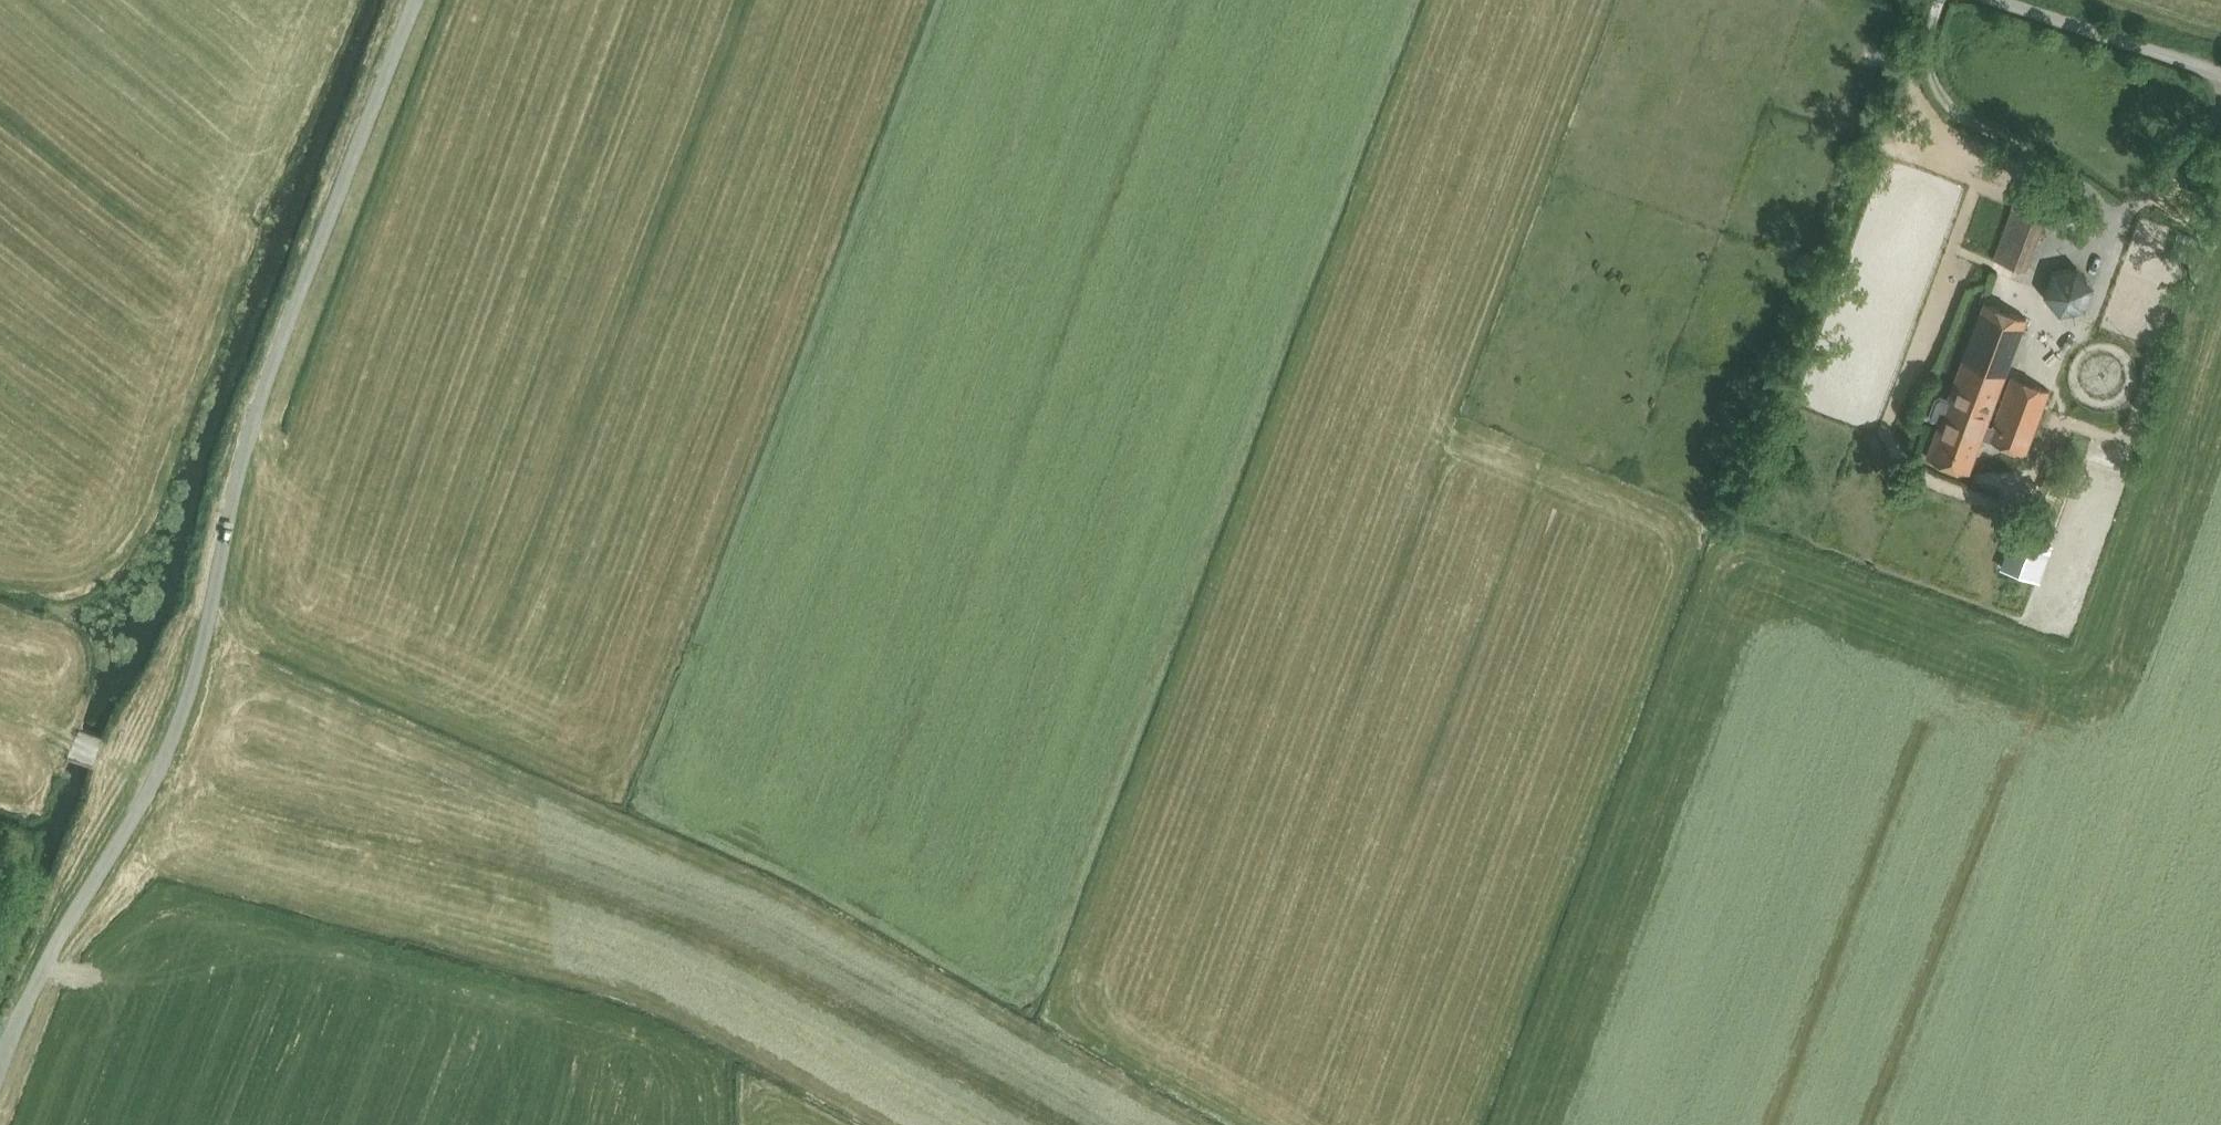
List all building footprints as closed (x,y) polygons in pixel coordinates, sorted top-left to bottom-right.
[(1993,259),(2025,270),(2043,220),(2012,209),(1993,259)] [(2053,272),(2045,294),(2060,313),(2084,308),(2092,286),(2077,267),(2053,272)] [(1984,302),(1948,399),(1940,396),(1936,398),(1930,414),(1932,418),(1940,421),(1927,456),(1969,472),(1982,437),(2026,453),(2049,390),(2012,376),(1993,427),(1987,425),(2027,318),(1984,302)] [(2060,472),(2049,468),(2041,488),(2052,493),(2060,472)]
